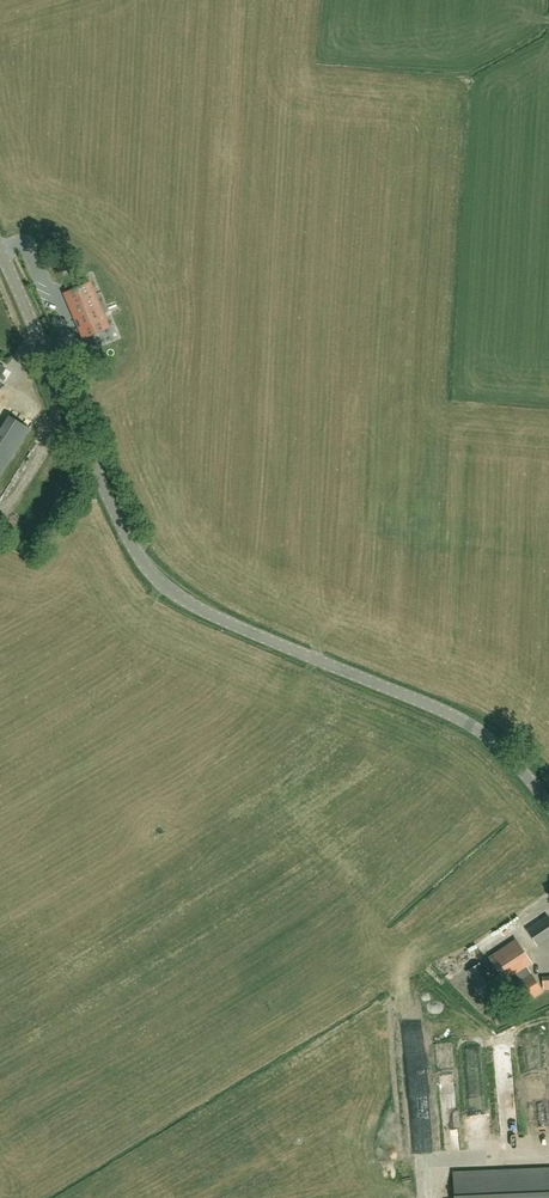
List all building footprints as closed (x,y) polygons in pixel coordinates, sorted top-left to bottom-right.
[(67,269),(61,254),(55,256),(61,272),(67,269)] [(90,282),(89,282),(63,293),(75,321),(78,319),(80,326),(78,327),(83,339),(98,332),(109,328),(90,282)] [(0,428),(0,475),(28,428),(7,415),(0,428)] [(526,930),(537,946),(548,938),(548,918),(547,915),(526,930)] [(543,992),(528,968),(533,965),(516,939),(488,957),(504,981),(520,1007),(543,992)] [(472,963),(463,970),(475,985),(484,978),(472,963)] [(454,1197),(548,1197),(548,1168),(506,1170),(453,1172),(454,1197)]
